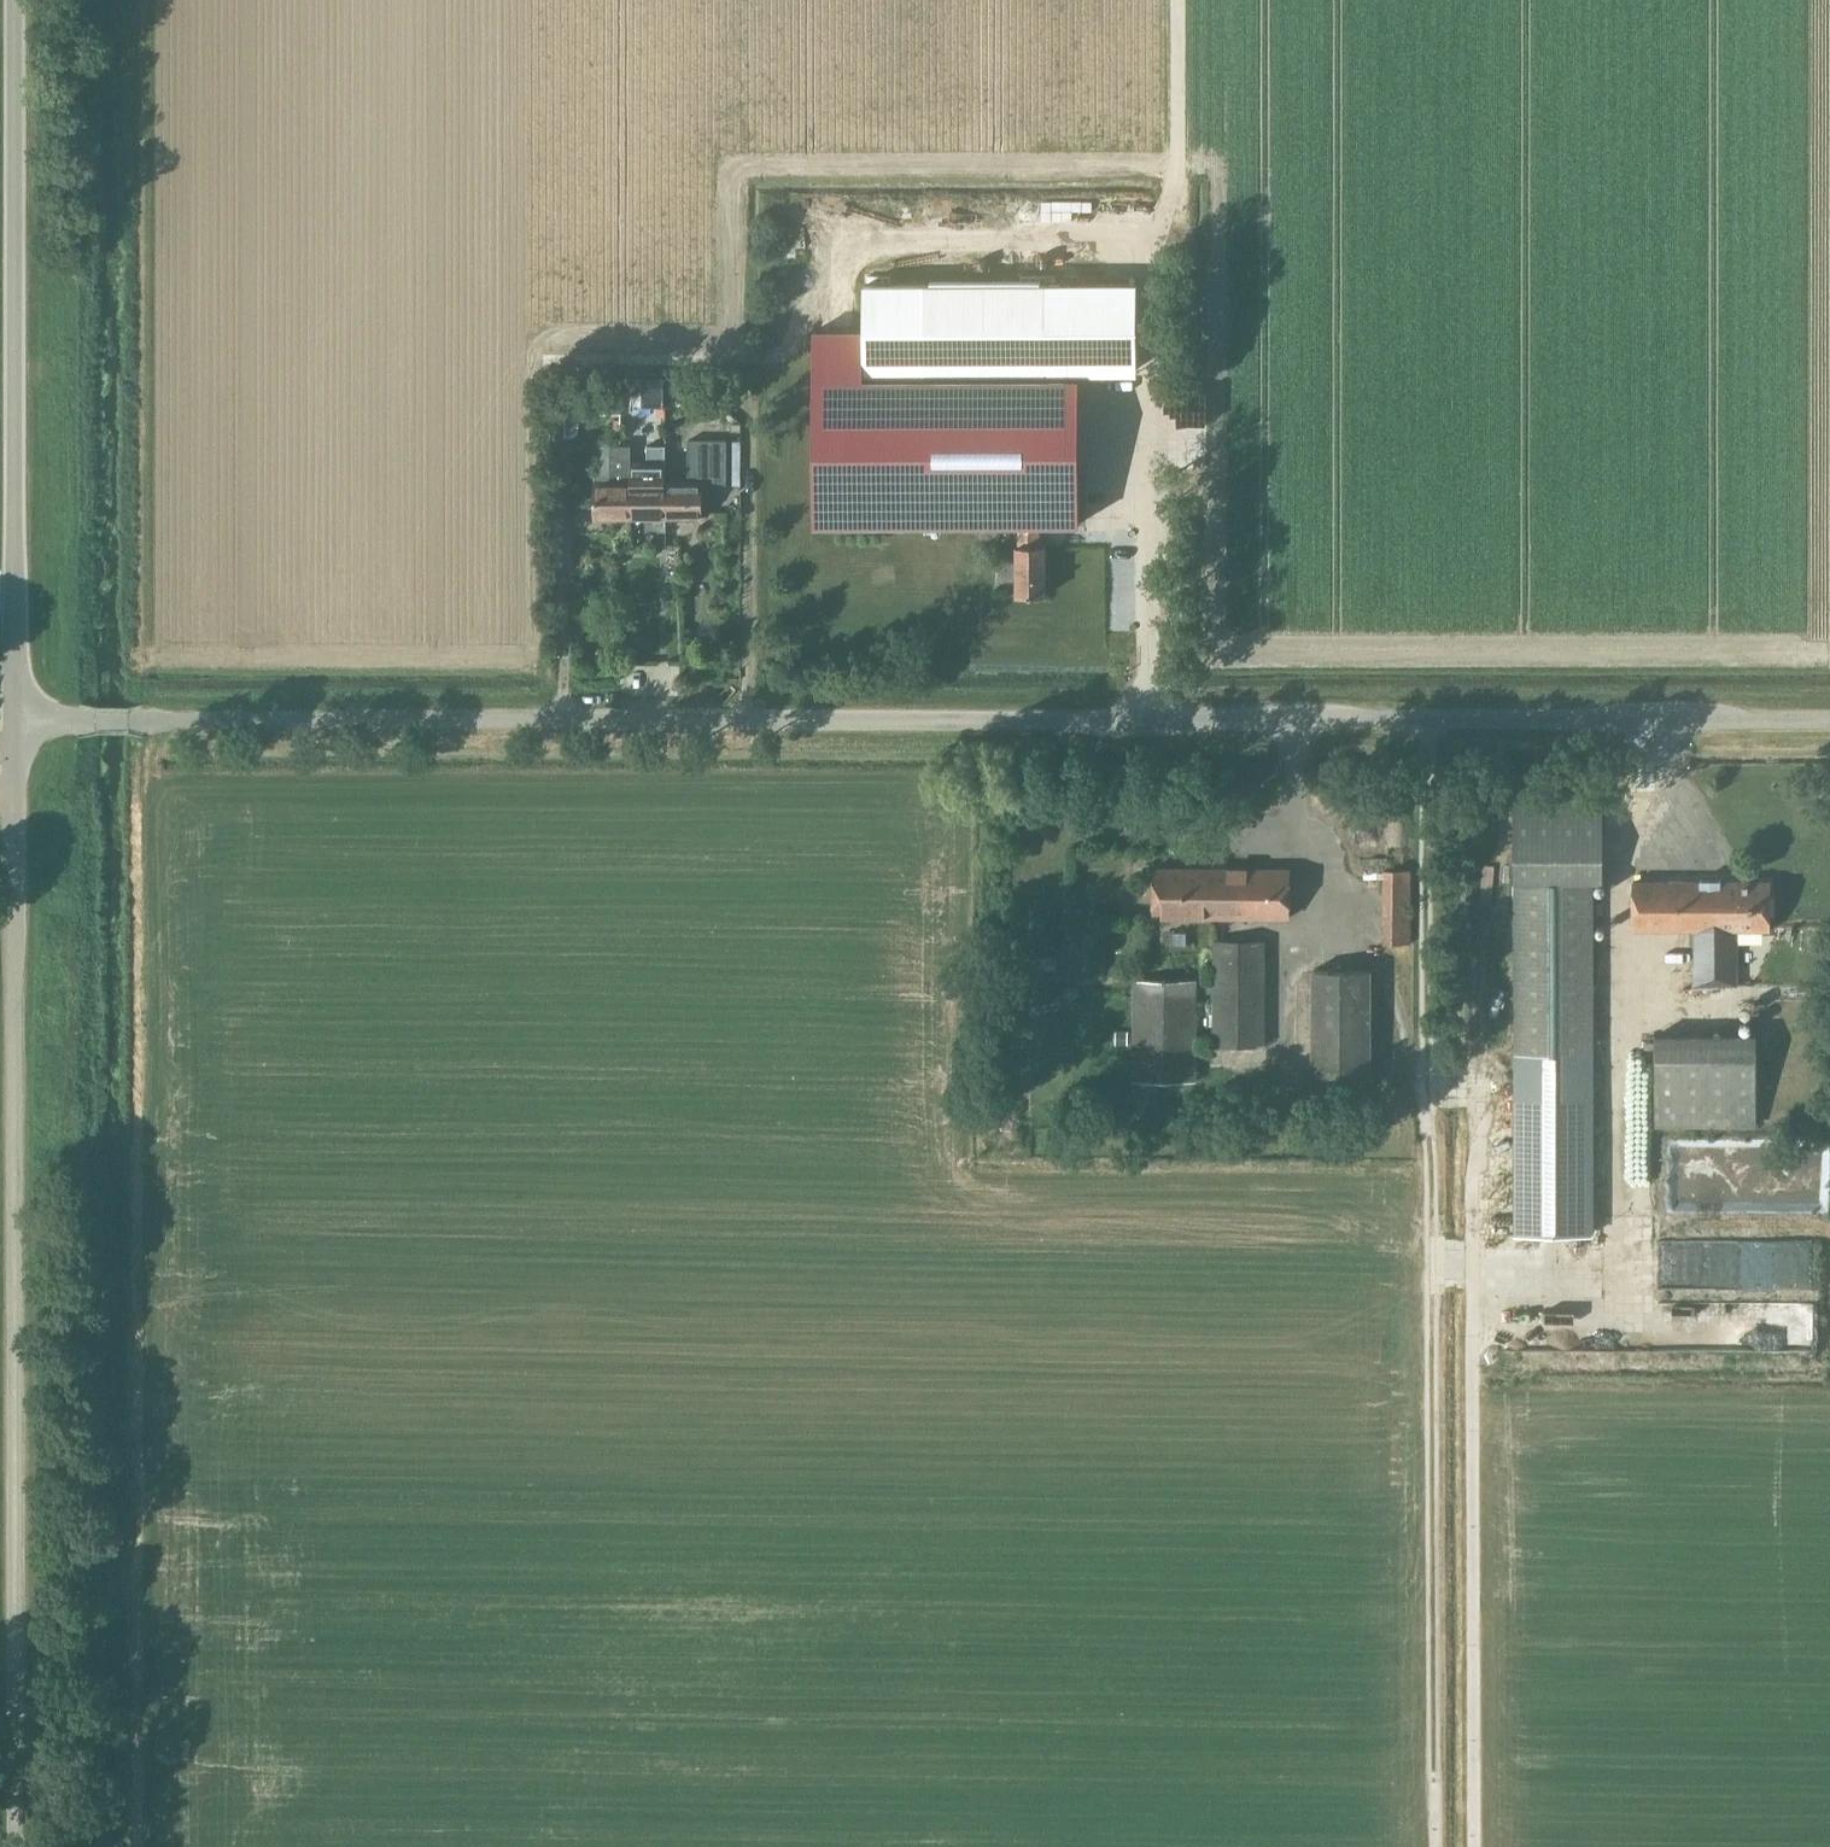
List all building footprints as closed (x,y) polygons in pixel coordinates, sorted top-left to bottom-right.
[(863,284),(863,373),(923,374),(1009,374),(1045,374),(1045,373),(1046,318),(1060,318),(1060,284),(1046,284),(924,284),(863,284)] [(813,379),(813,524),(1079,524),(1079,473),(1055,473),(1055,373),(1045,373),(1045,374),(1009,374),(923,374),(863,373),(863,379),(813,379)] [(623,377),(623,407),(665,407),(665,376),(623,377)] [(665,480),(665,517),(699,517),(701,517),(701,485),(725,484),(725,439),(687,439),(687,480),(665,480)] [(630,517),(629,481),(629,444),(609,444),(609,481),(595,481),(595,480),(593,480),(594,518),(595,518),(595,517),(630,517)] [(629,481),(630,517),(665,517),(665,480),(664,445),(646,445),(647,481),(629,481)] [(1179,505),(1172,505),(1171,517),(1179,518),(1179,505)] [(1015,545),(1015,595),(1043,595),(1043,545),(1038,545),(1038,530),(1017,530),(1017,545),(1015,545)] [(1515,789),(1515,1053),(1592,1053),(1592,880),(1602,880),(1602,789),(1515,789)] [(1152,917),(1264,917),(1287,917),(1287,869),(1152,868),(1152,917)] [(1410,944),(1411,868),(1383,868),(1382,944),(1410,944)] [(1769,928),(1769,880),(1633,879),(1633,927),(1693,927),(1693,983),(1737,983),(1737,928),(1769,928)] [(1264,1045),(1264,940),(1211,940),(1211,1045),(1264,1045)] [(1371,1086),(1372,968),(1312,968),(1311,1086),(1371,1086)] [(1195,1081),(1195,979),(1132,978),(1132,1081),(1195,1081)] [(1654,1034),(1654,1123),(1756,1123),(1756,1034),(1654,1034)] [(1592,1053),(1515,1053),(1515,1232),(1592,1232),(1592,1053)]
